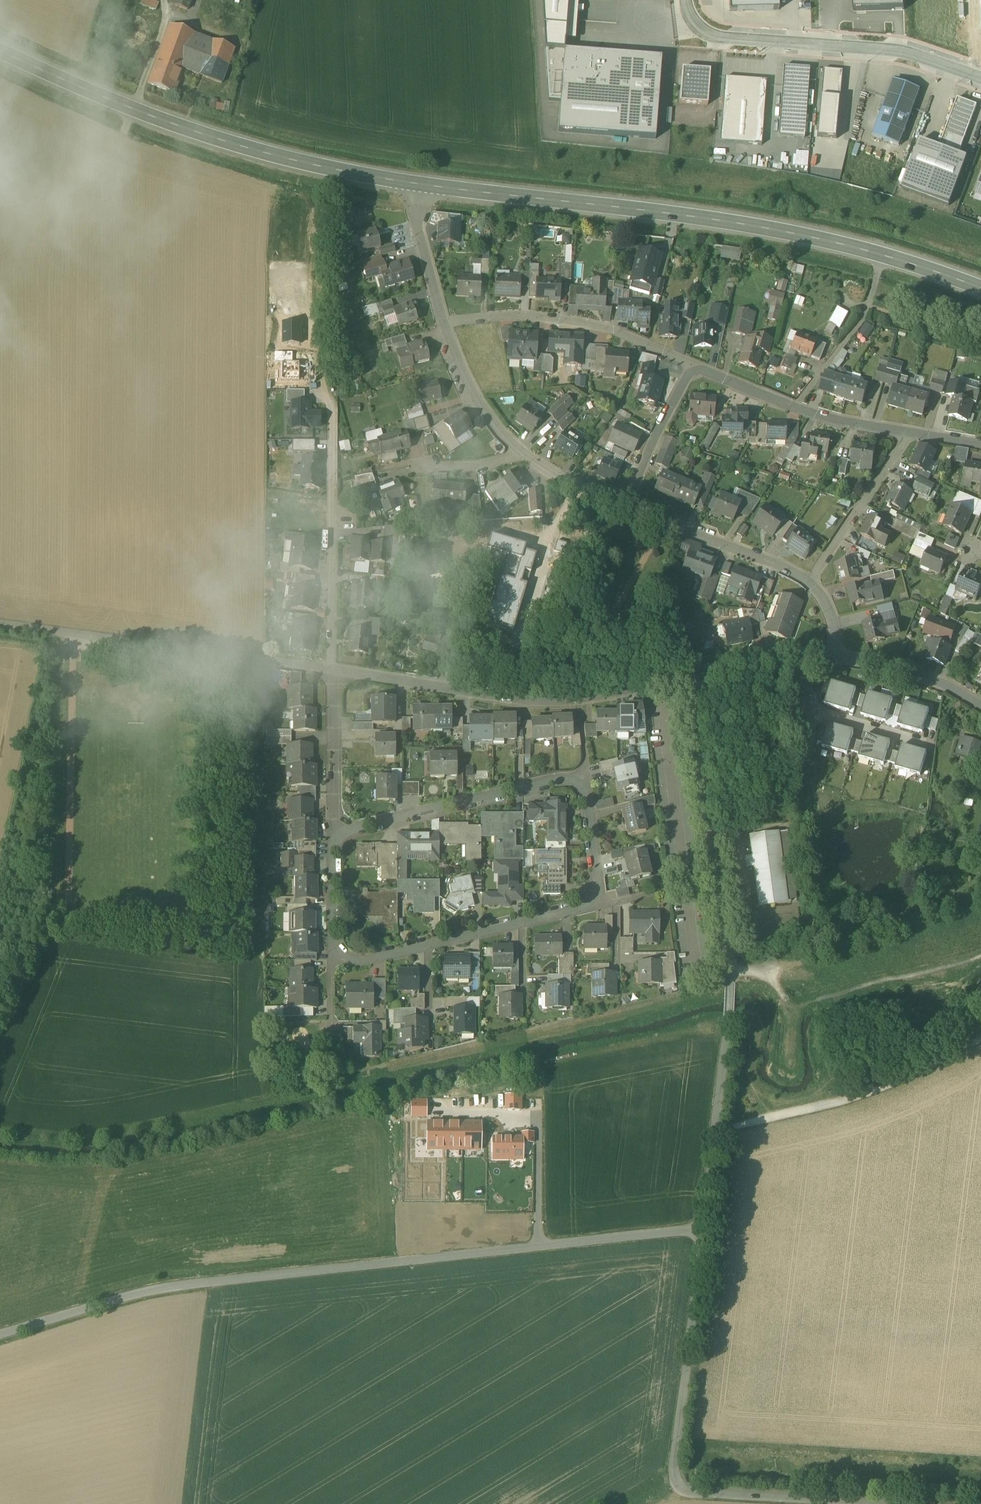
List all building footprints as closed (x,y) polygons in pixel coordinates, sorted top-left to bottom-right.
[(152,0),(143,0),(141,5),(156,11),(159,3),(152,0)] [(172,5),(188,10),(192,0),(174,0),(172,5)] [(544,39),(565,41),(568,0),(542,0),(544,39)] [(729,2),(730,2),(730,12),(737,12),(779,11),(779,0),(729,0),(729,2)] [(904,0),(853,0),(854,12),(905,10),(904,0)] [(235,50),(171,27),(158,62),(184,72),(222,86),(235,50)] [(565,51),(565,41),(544,39),(549,101),(560,103),(564,51),(565,51)] [(565,51),(564,51),(560,103),(558,132),(656,139),(662,59),(565,51)] [(184,72),(158,62),(149,85),(175,95),(184,72)] [(797,69),(783,68),(778,137),(804,139),(809,81),(797,80),(797,69)] [(809,69),(797,69),(797,80),(809,81),(809,69)] [(710,72),(682,70),(679,104),(708,106),(710,72)] [(823,71),(821,96),(840,98),(843,73),(823,71)] [(766,82),(724,79),(720,143),(761,146),(766,82)] [(894,81),(873,137),(899,147),(920,91),(894,81)] [(836,137),(840,98),(821,96),(817,135),(836,137)] [(225,105),(218,103),(219,100),(212,99),(210,110),(230,113),(232,102),(225,101),(225,105)] [(957,99),(939,148),(959,156),(977,106),(957,99)] [(672,123),(672,107),(662,107),(662,123),(672,123)] [(921,142),(904,187),(950,204),(966,158),(959,156),(939,148),(921,142)] [(796,165),(810,166),(810,150),(797,149),(796,165)] [(448,215),(433,213),(428,223),(436,226),(440,226),(440,225),(448,225),(448,215)] [(448,225),(440,225),(440,226),(439,243),(459,244),(460,226),(448,225)] [(376,229),(357,235),(362,252),(381,247),(376,229)] [(723,246),(721,258),(741,260),(743,248),(723,246)] [(660,256),(640,251),(629,290),(649,295),(660,256)] [(381,256),(363,261),(368,279),(377,276),(375,268),(384,265),(383,262),(382,262),(380,257),(381,257),(381,256)] [(408,260),(384,267),(384,265),(375,268),(377,276),(381,275),(385,288),(414,280),(411,272),(413,269),(412,267),(410,266),(408,260)] [(489,261),(473,260),(473,265),(474,265),(473,278),(481,278),(481,275),(489,275),(489,261)] [(573,278),(583,278),(584,263),(574,263),(573,278)] [(803,273),(805,266),(795,264),(793,271),(803,273)] [(529,274),(520,273),(519,280),(520,280),(520,289),(528,289),(529,274)] [(538,274),(530,273),(529,299),(536,299),(537,280),(538,280),(538,274)] [(473,278),(458,277),(457,296),(480,297),(481,278),(473,278)] [(781,278),(777,289),(786,292),(789,281),(781,278)] [(508,280),(497,279),(496,297),(519,298),(520,289),(520,280),(519,280),(508,280)] [(538,280),(537,280),(536,299),(559,300),(560,281),(538,280)] [(664,282),(657,280),(653,296),(661,298),(664,282)] [(578,291),(577,291),(576,306),(576,309),(604,310),(605,296),(605,292),(606,283),(606,282),(593,281),(592,292),(578,291)] [(614,283),(606,283),(605,292),(605,296),(612,297),(613,288),(614,283)] [(570,287),(569,305),(576,306),(577,291),(578,291),(579,288),(570,287)] [(624,291),(613,288),(612,297),(611,304),(619,305),(620,302),(623,302),(624,291)] [(784,295),(774,292),(768,319),(777,321),(780,308),(784,295)] [(631,302),(630,302),(629,301),(628,302),(627,303),(623,302),(620,302),(619,305),(618,321),(631,321),(631,320),(636,321),(640,317),(641,304),(632,303),(631,302)] [(691,304),(681,303),(680,318),(691,319),(691,304)] [(394,310),(393,311),(395,316),(399,328),(418,321),(412,304),(394,310)] [(393,306),(383,310),(387,320),(395,316),(393,311),(394,310),(393,306)] [(678,306),(665,306),(665,314),(663,314),(663,317),(660,317),(660,338),(677,338),(678,306)] [(838,326),(842,328),(850,312),(839,306),(827,331),(834,334),(838,326)] [(755,313),(738,309),(733,333),(750,337),(755,313)] [(722,317),(714,317),(713,331),(722,331),(722,317)] [(861,334),(870,338),(876,326),(867,322),(861,334)] [(507,328),(500,329),(502,343),(509,341),(510,332),(511,328),(507,328)] [(711,329),(695,328),(695,347),(711,347),(711,329)] [(510,332),(509,341),(508,354),(513,354),(512,360),(522,361),(524,333),(510,332)] [(537,334),(524,333),(522,361),(534,362),(536,362),(536,356),(537,334)] [(817,341),(797,333),(790,350),(810,357),(817,341)] [(567,336),(549,335),(548,352),(566,353),(567,336)] [(404,336),(391,340),(393,347),(406,343),(404,336)] [(575,337),(567,336),(566,353),(574,353),(575,346),(575,337)] [(753,340),(746,337),(742,349),(746,350),(745,355),(742,354),(739,364),(756,369),(759,360),(761,352),(768,354),(772,341),(764,338),(764,339),(763,343),(753,340)] [(424,343),(407,347),(407,346),(408,350),(411,365),(412,365),(412,364),(428,361),(429,361),(425,341),(424,342),(424,343)] [(583,346),(575,346),(574,353),(574,359),(582,360),(583,346)] [(596,346),(589,346),(587,372),(604,373),(606,352),(607,348),(596,347),(596,346)] [(408,350),(398,352),(402,370),(412,367),(412,365),(411,365),(408,350)] [(843,350),(838,357),(844,362),(849,354),(843,350)] [(627,355),(615,354),(615,353),(606,352),(604,373),(604,377),(614,378),(614,371),(626,372),(626,374),(627,374),(628,354),(627,355)] [(657,358),(642,354),(638,363),(640,363),(643,364),(644,364),(654,367),(657,358)] [(542,356),(536,356),(536,362),(534,362),(533,368),(533,373),(541,374),(542,356)] [(550,356),(542,356),(541,374),(553,374),(553,360),(550,356)] [(795,359),(789,356),(784,368),(790,371),(795,359)] [(772,366),(778,368),(781,359),(775,357),(772,366)] [(838,357),(828,370),(834,374),(844,362),(838,357)] [(644,364),(643,364),(640,377),(644,378),(642,388),(643,389),(646,377),(651,378),(654,367),(644,364)] [(887,370),(884,383),(897,386),(897,387),(900,377),(901,374),(887,370)] [(937,370),(935,378),(947,381),(949,373),(937,370)] [(586,387),(587,376),(577,376),(576,386),(586,387)] [(651,378),(646,377),(643,389),(642,388),(638,403),(645,404),(646,403),(656,406),(663,381),(651,378)] [(852,382),(833,377),(832,380),(830,379),(829,384),(827,384),(825,385),(823,393),(828,394),(846,400),(852,382)] [(909,379),(900,377),(897,387),(897,386),(896,390),(894,389),(889,407),(906,412),(911,394),(913,389),(907,387),(909,379)] [(868,388),(852,382),(846,400),(862,405),(868,388)] [(967,387),(952,382),(948,395),(955,397),(973,402),(977,403),(980,391),(967,388),(967,387)] [(437,383),(416,388),(420,404),(441,399),(437,383)] [(934,383),(932,390),(944,394),(946,387),(934,383)] [(929,399),(911,394),(906,412),(924,417),(929,399)] [(715,399),(699,397),(700,396),(691,396),(689,414),(688,414),(688,415),(696,416),(713,417),(715,399)] [(566,397),(549,414),(555,420),(573,404),(566,397)] [(973,402),(955,397),(949,416),(968,422),(973,402)] [(291,429),(309,429),(309,428),(320,428),(320,413),(309,413),(309,404),(291,404),(291,429)] [(545,416),(527,405),(517,422),(518,423),(518,422),(526,427),(525,428),(534,433),(545,416)] [(747,410),(731,410),(731,418),(731,426),(742,426),(747,426),(747,410)] [(608,423),(613,416),(606,411),(601,418),(608,423)] [(446,424),(445,424),(455,439),(472,428),(461,413),(446,424)] [(569,414),(557,426),(562,432),(575,420),(569,414)] [(688,415),(687,415),(686,421),(688,425),(693,426),(695,422),(696,416),(688,415)] [(731,418),(723,418),(722,419),(722,433),(731,434),(731,433),(742,434),(742,426),(731,426),(731,418)] [(444,422),(434,429),(450,453),(459,447),(454,440),(455,439),(445,424),(446,424),(444,422)] [(714,422),(704,445),(711,448),(721,426),(714,422)] [(619,425),(618,424),(609,442),(615,445),(628,451),(633,453),(641,436),(630,431),(631,430),(619,424),(619,425)] [(757,424),(749,424),(748,445),(756,445),(757,424)] [(767,425),(757,424),(756,445),(767,446),(767,441),(767,425)] [(786,425),(768,424),(767,425),(767,441),(786,441),(786,425)] [(382,429),(366,434),(370,452),(381,449),(379,440),(384,438),(382,429)] [(384,438),(379,440),(381,449),(385,463),(397,459),(396,452),(411,448),(407,432),(384,438)] [(583,443),(565,432),(555,448),(573,459),(583,443)] [(829,437),(812,435),(812,434),(809,450),(809,451),(809,450),(813,451),(826,453),(826,454),(827,454),(830,437),(829,437)] [(294,451),(317,451),(317,440),(294,440),(294,451)] [(342,452),(352,450),(351,440),(340,442),(342,452)] [(676,449),(664,444),(662,450),(673,456),(676,449)] [(628,451),(615,445),(612,452),(625,458),(628,451)] [(876,450),(854,446),(851,462),(861,465),(860,469),(871,472),(876,450)] [(936,453),(922,446),(917,455),(916,455),(911,466),(922,471),(926,473),(926,472),(936,453)] [(682,456),(690,459),(694,450),(686,447),(682,456)] [(969,449),(957,447),(951,461),(967,464),(967,463),(969,449)] [(809,450),(801,449),(799,459),(811,461),(813,451),(809,450),(809,451),(809,450)] [(673,456),(662,450),(655,464),(667,469),(673,456)] [(321,460),(303,458),(300,476),(302,477),(319,479),(319,478),(321,460)] [(621,467),(604,460),(596,477),(597,477),(597,476),(613,484),(614,484),(621,467)] [(841,460),(838,475),(845,476),(848,461),(841,460)] [(967,463),(967,464),(964,481),(980,484),(980,466),(967,463)] [(516,471),(503,481),(504,482),(513,496),(515,495),(527,486),(516,471)] [(926,473),(922,471),(919,478),(928,482),(931,475),(926,472),(926,473)] [(374,474),(355,478),(357,487),(376,481),(374,474)] [(682,482),(662,474),(655,492),(674,500),(682,482)] [(898,482),(908,486),(910,480),(900,476),(898,482)] [(319,479),(302,477),(301,487),(320,489),(321,478),(319,478),(319,479)] [(928,482),(919,478),(916,484),(932,492),(935,486),(928,482)] [(393,486),(380,491),(379,490),(384,503),(382,503),(386,514),(396,510),(393,501),(403,497),(404,498),(398,481),(397,481),(398,482),(393,484),(393,486)] [(500,486),(496,488),(495,486),(486,493),(500,513),(501,512),(500,510),(517,499),(518,501),(518,500),(515,495),(513,496),(504,482),(499,484),(500,486)] [(701,490),(682,482),(674,500),(693,509),(701,490)] [(447,485),(435,484),(432,507),(446,508),(446,501),(445,501),(447,485)] [(466,487),(448,485),(448,484),(447,484),(447,485),(445,501),(446,501),(455,502),(465,503),(466,496),(467,486),(466,486),(466,487)] [(932,492),(916,484),(912,492),(913,493),(933,503),(936,494),(932,492)] [(912,492),(898,485),(892,496),(891,495),(887,504),(904,512),(913,493),(912,492)] [(541,490),(530,490),(532,513),(542,512),(541,490)] [(751,496),(740,491),(735,502),(740,504),(739,508),(745,511),(751,496)] [(980,501),(959,492),(954,506),(972,513),(971,515),(973,516),(975,512),(980,501)] [(476,497),(466,496),(465,503),(469,503),(468,510),(475,511),(476,497)] [(735,502),(720,496),(718,502),(714,511),(713,513),(721,517),(733,522),(739,508),(740,504),(735,502)] [(760,500),(751,496),(745,511),(751,513),(760,500)] [(718,502),(713,500),(709,509),(714,511),(718,502)] [(785,520),(766,506),(753,524),(772,538),(774,535),(785,520)] [(972,513),(954,506),(949,517),(950,517),(946,526),(945,526),(944,527),(963,535),(971,515),(972,513)] [(887,525),(871,516),(861,534),(876,543),(883,532),(887,525)] [(785,520),(774,535),(782,541),(792,527),(793,526),(785,520)] [(914,529),(896,520),(892,528),(911,537),(914,529)] [(407,526),(386,527),(384,544),(387,545),(385,559),(403,561),(407,526)] [(743,526),(737,535),(742,538),(748,529),(743,526)] [(792,527),(782,541),(787,545),(798,530),(792,527)] [(528,586),(545,598),(588,541),(572,529),(528,586)] [(920,532),(914,529),(911,537),(917,540),(919,534),(920,532)] [(816,544),(798,530),(787,545),(786,547),(805,560),(816,544)] [(890,536),(883,532),(876,543),(884,547),(890,536)] [(305,536),(286,533),(285,542),(293,543),(293,540),(304,542),(305,536)] [(935,541),(919,534),(917,540),(911,551),(912,552),(914,547),(927,553),(929,551),(930,551),(935,541)] [(961,541),(950,536),(948,541),(959,546),(961,541)] [(698,544),(684,539),(680,550),(688,553),(689,552),(694,553),(698,544)] [(304,542),(293,540),(293,543),(292,554),(314,557),(316,543),(304,542)] [(371,543),(353,541),(353,542),(352,552),(353,552),(353,561),(351,561),(369,563),(371,543)] [(959,546),(948,541),(945,546),(957,550),(959,546)] [(384,544),(371,543),(369,563),(385,564),(385,559),(387,545),(384,544)] [(930,551),(929,551),(927,553),(922,566),(923,567),(923,566),(931,569),(930,570),(941,575),(948,559),(930,551)] [(694,553),(689,552),(688,553),(682,572),(695,577),(696,574),(709,579),(716,561),(694,553)] [(897,552),(893,560),(904,565),(908,556),(897,552)] [(314,557),(292,554),(290,565),(290,568),(300,569),(312,571),(314,557)] [(860,556),(853,558),(853,560),(855,560),(858,570),(863,569),(860,556)] [(853,560),(837,564),(842,584),(860,580),(858,570),(855,560),(853,560)] [(731,565),(724,563),(720,574),(727,576),(731,565)] [(290,565),(282,564),(281,573),(300,575),(300,569),(290,568),(290,565)] [(865,576),(872,575),(871,567),(864,568),(865,576)] [(758,577),(734,569),(728,587),(742,592),(739,599),(748,602),(751,594),(752,595),(757,581),(758,577)] [(965,572),(958,588),(958,589),(970,594),(969,596),(977,600),(980,591),(980,579),(965,572)] [(884,574),(871,577),(872,586),(886,583),(884,574)] [(316,578),(302,576),(301,587),(314,589),(316,578)] [(385,577),(372,576),(372,585),(384,586),(385,577)] [(765,585),(757,581),(752,595),(761,598),(762,595),(765,585)] [(773,583),(767,581),(765,585),(762,595),(767,597),(773,583)] [(545,598),(528,586),(525,583),(518,597),(521,599),(518,606),(519,607),(517,611),(516,610),(513,614),(515,615),(512,620),(510,620),(508,623),(510,624),(508,628),(506,627),(504,632),(508,633),(505,643),(501,642),(499,649),(513,653),(517,639),(523,641),(524,641),(523,640),(540,607),(541,608),(541,607),(540,606),(543,599),(545,600),(546,599),(545,598)] [(716,588),(706,585),(702,599),(710,602),(716,588)] [(958,588),(951,585),(946,597),(953,600),(958,589),(958,588)] [(864,586),(849,589),(849,593),(850,599),(851,599),(852,605),(867,601),(865,590),(864,586)] [(880,586),(865,590),(867,601),(867,604),(884,600),(880,586)] [(295,588),(288,587),(286,599),(293,600),(295,588)] [(301,587),(295,587),(293,600),(292,609),(312,611),(315,589),(301,587)] [(374,589),(354,587),(353,598),(356,598),(354,610),(372,611),(374,589)] [(802,603),(782,596),(778,610),(797,617),(802,603)] [(953,600),(946,597),(939,613),(946,616),(953,600)] [(892,604),(877,608),(879,615),(894,612),(892,604)] [(756,611),(741,610),(744,621),(748,620),(749,627),(759,625),(759,624),(756,611)] [(797,617),(778,610),(773,623),(792,630),(797,617)] [(300,616),(287,614),(286,622),(295,623),(299,624),(300,616)] [(314,618),(300,616),(299,624),(313,625),(314,618)] [(299,624),(295,623),(292,648),(311,651),(315,618),(314,618),(313,625),(299,624)] [(381,620),(366,619),(365,631),(370,632),(369,632),(369,633),(379,633),(381,620)] [(881,619),(863,623),(868,644),(885,640),(885,638),(882,625),(881,619)] [(956,629),(930,619),(925,631),(936,636),(934,641),(946,646),(947,644),(950,645),(956,629)] [(744,621),(722,625),(723,626),(725,638),(727,646),(752,641),(749,627),(748,620),(744,621)] [(766,622),(759,624),(759,625),(762,639),(769,637),(768,634),(766,622)] [(896,622),(882,625),(885,638),(899,634),(896,622)] [(792,630),(773,623),(768,634),(788,641),(792,630)] [(504,632),(477,624),(472,640),(499,649),(501,642),(505,643),(508,633),(504,632)] [(723,626),(719,627),(717,629),(719,637),(721,639),(725,638),(723,626)] [(365,631),(351,630),(351,631),(349,653),(367,655),(367,654),(369,636),(379,637),(379,633),(369,633),(369,632),(370,632),(365,631)] [(450,641),(429,634),(424,650),(425,649),(432,651),(431,653),(445,657),(450,641)] [(976,635),(971,642),(970,643),(980,648),(980,637),(976,635)] [(971,642),(965,637),(956,652),(962,656),(970,643),(971,642)] [(934,641),(927,660),(944,666),(951,647),(946,646),(934,641)] [(450,661),(444,659),(440,670),(447,672),(450,661)] [(301,674),(291,673),(291,687),(301,687),(301,674)] [(843,686),(831,683),(824,705),(836,709),(843,686)] [(855,690),(843,686),(836,709),(849,712),(855,690)] [(312,687),(304,687),(301,687),(291,687),(289,687),(289,689),(291,689),(291,702),(293,702),(293,710),(295,710),(312,709),(312,687)] [(880,697),(868,693),(861,716),(873,719),(880,697)] [(804,695),(793,696),(794,715),(806,714),(804,695)] [(892,700),(880,697),(873,719),(885,723),(892,700)] [(395,699),(374,699),(374,714),(373,714),(372,725),(393,725),(395,725),(395,718),(395,699)] [(917,708),(905,704),(898,727),(910,730),(917,708)] [(642,705),(636,706),(636,709),(637,709),(637,721),(644,721),(642,705)] [(929,711),(917,708),(910,730),(922,734),(929,711)] [(312,709),(295,710),(295,732),(316,732),(316,709),(312,709)] [(432,709),(413,709),(413,731),(432,731),(432,709)] [(451,709),(432,709),(432,731),(451,731),(451,709)] [(636,709),(617,710),(617,714),(617,733),(637,733),(637,721),(637,709),(636,709)] [(617,714),(596,714),(597,714),(597,722),(596,722),(596,725),(596,733),(597,733),(617,733),(617,714)] [(516,717),(493,717),(493,719),(493,741),(514,741),(516,741),(516,729),(516,717)] [(402,718),(395,718),(395,725),(393,725),(393,731),(402,731),(402,719),(402,718)] [(572,718),(552,718),(552,720),(553,738),(572,737),(573,737),(573,729),(572,718)] [(463,719),(454,719),(454,735),(463,735),(463,727),(463,719)] [(493,719),(470,719),(470,727),(470,742),(493,742),(493,741),(493,719)] [(552,720),(531,721),(531,722),(532,740),(532,741),(553,740),(553,738),(552,720)] [(531,722),(523,722),(523,728),(523,729),(523,741),(532,740),(531,722)] [(596,725),(584,725),(586,739),(597,738),(597,733),(596,733),(596,725)] [(841,728),(829,725),(823,747),(835,751),(841,728)] [(853,732),(841,728),(835,751),(847,754),(853,732)] [(523,729),(516,729),(516,741),(514,741),(515,757),(523,757),(523,741),(523,729)] [(579,729),(573,729),(573,737),(572,737),(573,747),(581,746),(579,729)] [(878,739),(866,736),(859,758),(872,762),(878,739)] [(273,738),(266,738),(266,746),(284,746),(284,738),(273,738)] [(395,738),(376,738),(376,757),(395,757),(395,738)] [(890,743),(878,739),(872,762),(884,765),(890,743)] [(980,745),(963,740),(959,752),(970,756),(969,758),(975,760),(980,745)] [(311,746),(288,746),(288,766),(312,765),(311,746)] [(915,750),(903,747),(896,769),(908,773),(915,750)] [(927,754),(915,750),(908,773),(920,776),(927,754)] [(457,778),(457,754),(430,755),(430,778),(457,778)] [(617,759),(599,764),(601,772),(614,769),(614,768),(619,767),(617,759)] [(619,767),(614,768),(614,769),(619,791),(637,786),(632,764),(619,767)] [(312,765),(288,766),(288,787),(298,787),(298,793),(300,794),(316,793),(316,765),(312,765)] [(402,770),(392,770),(392,779),(395,779),(395,784),(402,784),(402,783),(402,770)] [(392,779),(378,779),(378,802),(395,802),(395,784),(395,779),(392,779)] [(419,783),(402,783),(402,784),(402,796),(419,796),(419,783)] [(316,793),(300,794),(300,801),(289,801),(289,822),(293,822),(312,821),(312,802),(316,802),(316,793)] [(597,810),(616,805),(614,797),(595,802),(597,810)] [(654,797),(629,803),(631,810),(640,808),(640,809),(655,806),(654,797)] [(534,807),(523,807),(523,816),(523,823),(534,823),(534,807)] [(566,807),(540,807),(540,815),(539,815),(539,818),(540,818),(553,819),(553,832),(549,832),(549,842),(565,842),(565,808),(566,808),(566,807)] [(631,810),(621,812),(623,820),(625,820),(628,835),(645,832),(640,809),(640,808),(631,810)] [(523,816),(483,816),(483,835),(500,835),(500,843),(496,843),(496,845),(497,845),(497,861),(523,860),(523,847),(516,847),(516,830),(523,830),(523,823),(523,816)] [(312,821),(293,822),(293,842),(303,842),(316,842),(316,821),(312,821)] [(467,826),(445,826),(445,828),(440,828),(440,826),(439,826),(439,836),(439,846),(447,846),(447,844),(463,844),(463,842),(470,842),(470,850),(468,850),(468,860),(481,860),(481,827),(475,827),(475,830),(467,830),(467,826)] [(787,831),(749,836),(751,856),(753,867),(758,907),(786,903),(787,904),(790,903),(789,902),(796,902),(796,901),(795,901),(787,832),(788,832),(787,831)] [(439,836),(405,836),(405,838),(398,838),(398,836),(397,836),(397,847),(397,857),(407,857),(407,854),(423,854),(423,852),(429,852),(429,861),(439,860),(439,846),(439,836)] [(397,847),(357,848),(358,867),(374,867),(374,866),(382,866),(382,869),(385,869),(385,881),(397,881),(397,857),(397,847)] [(633,848),(610,853),(612,861),(625,858),(625,857),(634,855),(633,848)] [(303,849),(295,849),(295,855),(295,858),(312,858),(316,858),(316,849),(303,849)] [(565,851),(536,851),(536,860),(536,864),(536,871),(538,871),(538,873),(547,873),(547,871),(549,871),(549,881),(549,885),(560,885),(565,885),(565,851)] [(634,855),(625,857),(625,858),(631,881),(650,876),(645,853),(634,855)] [(312,858),(295,858),(295,855),(283,856),(281,856),(281,859),(283,859),(283,865),(283,868),(294,868),(294,877),(297,877),(312,877),(312,858)] [(751,856),(744,858),(745,868),(753,867),(751,856)] [(510,874),(509,863),(495,863),(496,874),(501,874),(501,892),(499,894),(499,895),(485,895),(485,905),(502,905),(502,900),(523,900),(523,887),(517,887),(517,874),(510,874)] [(312,877),(297,877),(297,900),(317,900),(317,877),(312,877)] [(469,877),(454,881),(455,885),(449,887),(452,895),(449,895),(445,903),(458,911),(459,909),(463,912),(468,911),(468,908),(474,906),(472,898),(471,899),(470,896),(476,895),(481,894),(481,880),(474,880),(474,882),(471,883),(469,877)] [(439,881),(397,881),(397,890),(397,892),(416,892),(416,912),(433,912),(433,893),(439,893),(439,881)] [(560,885),(549,885),(549,881),(543,881),(544,895),(561,895),(560,885)] [(628,887),(616,890),(618,898),(630,896),(628,887)] [(397,890),(380,890),(381,896),(366,896),(366,915),(384,915),(384,933),(398,933),(397,892),(397,890)] [(294,905),(288,905),(288,914),(289,914),(295,914),(295,913),(307,913),(307,905),(294,905)] [(307,913),(295,913),(295,914),(289,914),(289,933),(299,933),(313,933),(312,913),(307,913)] [(659,914),(634,914),(633,933),(631,933),(631,935),(647,935),(647,945),(657,945),(658,935),(659,935),(659,914)] [(613,917),(604,917),(604,927),(606,928),(606,935),(613,935),(613,917)] [(604,927),(583,927),(583,949),(585,949),(585,948),(595,948),(595,949),(606,949),(606,935),(606,928),(604,927)] [(313,933),(299,933),(299,947),(302,947),(302,953),(302,954),(316,953),(316,933),(313,933)] [(561,937),(537,938),(538,955),(562,955),(561,937)] [(633,939),(621,939),(621,954),(633,954),(633,939)] [(513,947),(494,947),(493,969),(513,969),(513,947)] [(316,953),(302,954),(302,953),(296,953),(296,961),(311,961),(316,961),(316,953)] [(660,988),(676,984),(674,963),(676,963),(674,953),(667,953),(667,959),(660,959),(660,962),(661,962),(661,984),(660,984),(660,988)] [(469,958),(445,958),(445,978),(460,978),(460,976),(469,976),(469,980),(470,980),(470,973),(480,973),(480,954),(469,954),(469,958)] [(574,954),(565,954),(565,976),(574,976),(574,954)] [(311,961),(296,961),(296,970),(294,970),(294,976),(293,976),(293,989),(294,989),(311,989),(311,978),(313,978),(313,970),(311,970),(311,961)] [(660,962),(639,963),(639,976),(640,985),(660,984),(661,984),(661,962),(660,962)] [(610,965),(589,965),(589,976),(595,976),(595,985),(597,985),(597,996),(615,996),(615,974),(610,974),(610,965)] [(419,970),(399,970),(399,990),(419,990),(419,970)] [(563,976),(548,976),(548,985),(563,985),(563,976)] [(386,980),(372,980),(372,985),(374,985),(374,999),(386,999),(386,980)] [(372,985),(347,985),(347,997),(349,997),(349,1008),(374,1008),(374,999),(374,985),(372,985)] [(548,985),(547,985),(547,995),(547,996),(548,996),(548,1008),(547,1008),(547,1009),(568,1009),(568,985),(563,985),(548,985)] [(511,987),(496,987),(496,998),(501,998),(501,997),(515,997),(515,987),(511,987)] [(311,989),(294,989),(294,997),(291,997),(291,1008),(291,1009),(301,1009),(317,1009),(317,1008),(316,1008),(316,999),(317,999),(317,989),(311,989)] [(515,997),(501,997),(501,998),(501,1007),(503,1007),(503,1018),(520,1019),(520,997),(515,997)] [(466,1006),(457,1006),(457,1009),(457,1020),(455,1020),(455,1035),(465,1035),(465,1032),(474,1032),(474,1009),(466,1009),(466,1006)] [(301,1009),(291,1009),(291,1008),(284,1008),(284,1017),(301,1017),(301,1009)] [(416,1010),(394,1010),(394,1021),(406,1021),(406,1020),(416,1020),(416,1010)] [(416,1020),(406,1020),(406,1021),(407,1032),(405,1032),(405,1042),(423,1041),(427,1041),(426,1020),(416,1020)] [(373,1028),(353,1028),(353,1043),(364,1043),(364,1058),(380,1058),(380,1032),(386,1032),(386,1022),(373,1022),(373,1028)] [(423,1041),(405,1042),(405,1032),(399,1032),(399,1048),(404,1052),(423,1048),(423,1041)] [(454,1122),(430,1122),(429,1147),(454,1147),(454,1122)] [(478,1122),(454,1122),(454,1147),(478,1147),(478,1122)] [(525,1138),(495,1137),(495,1157),(524,1157),(525,1138)]
